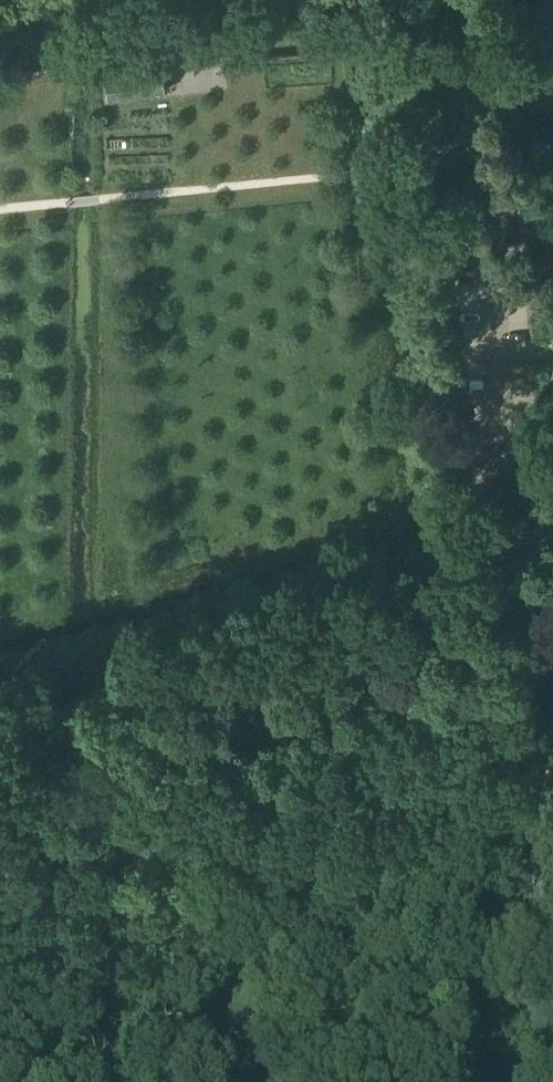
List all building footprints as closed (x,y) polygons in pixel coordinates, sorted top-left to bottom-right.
[(108,98),(167,92),(163,60),(105,66),(108,98)]
